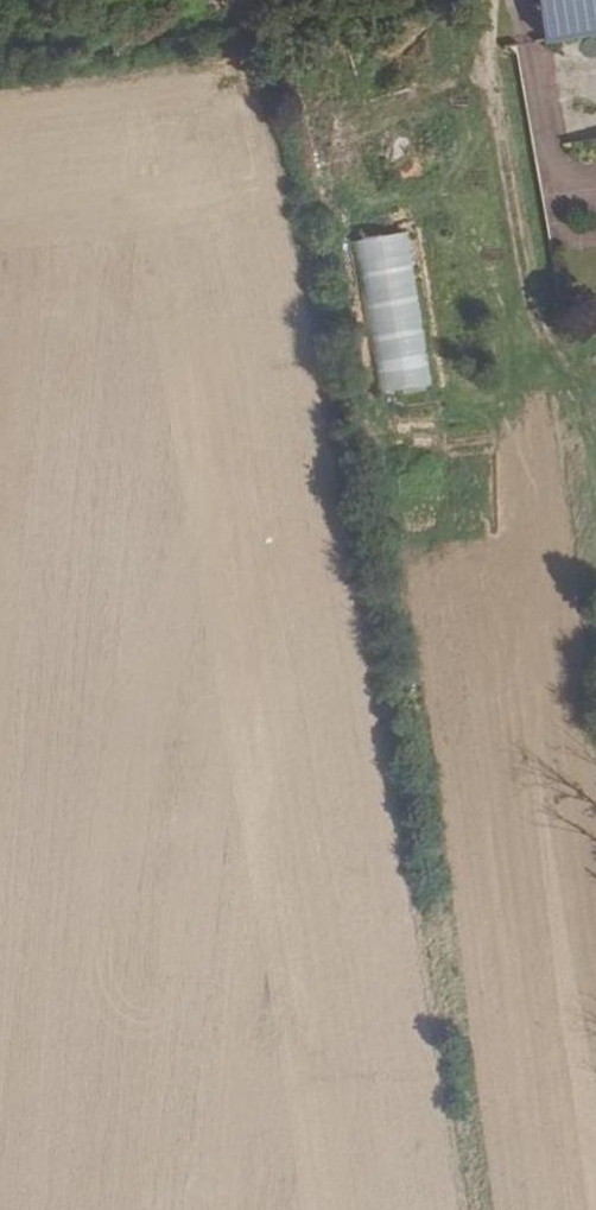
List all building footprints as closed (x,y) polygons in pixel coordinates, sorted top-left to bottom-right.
[(543,47),(595,41),(595,0),(538,0),(543,47)] [(378,393),(431,383),(404,230),(351,240),(378,393)]
